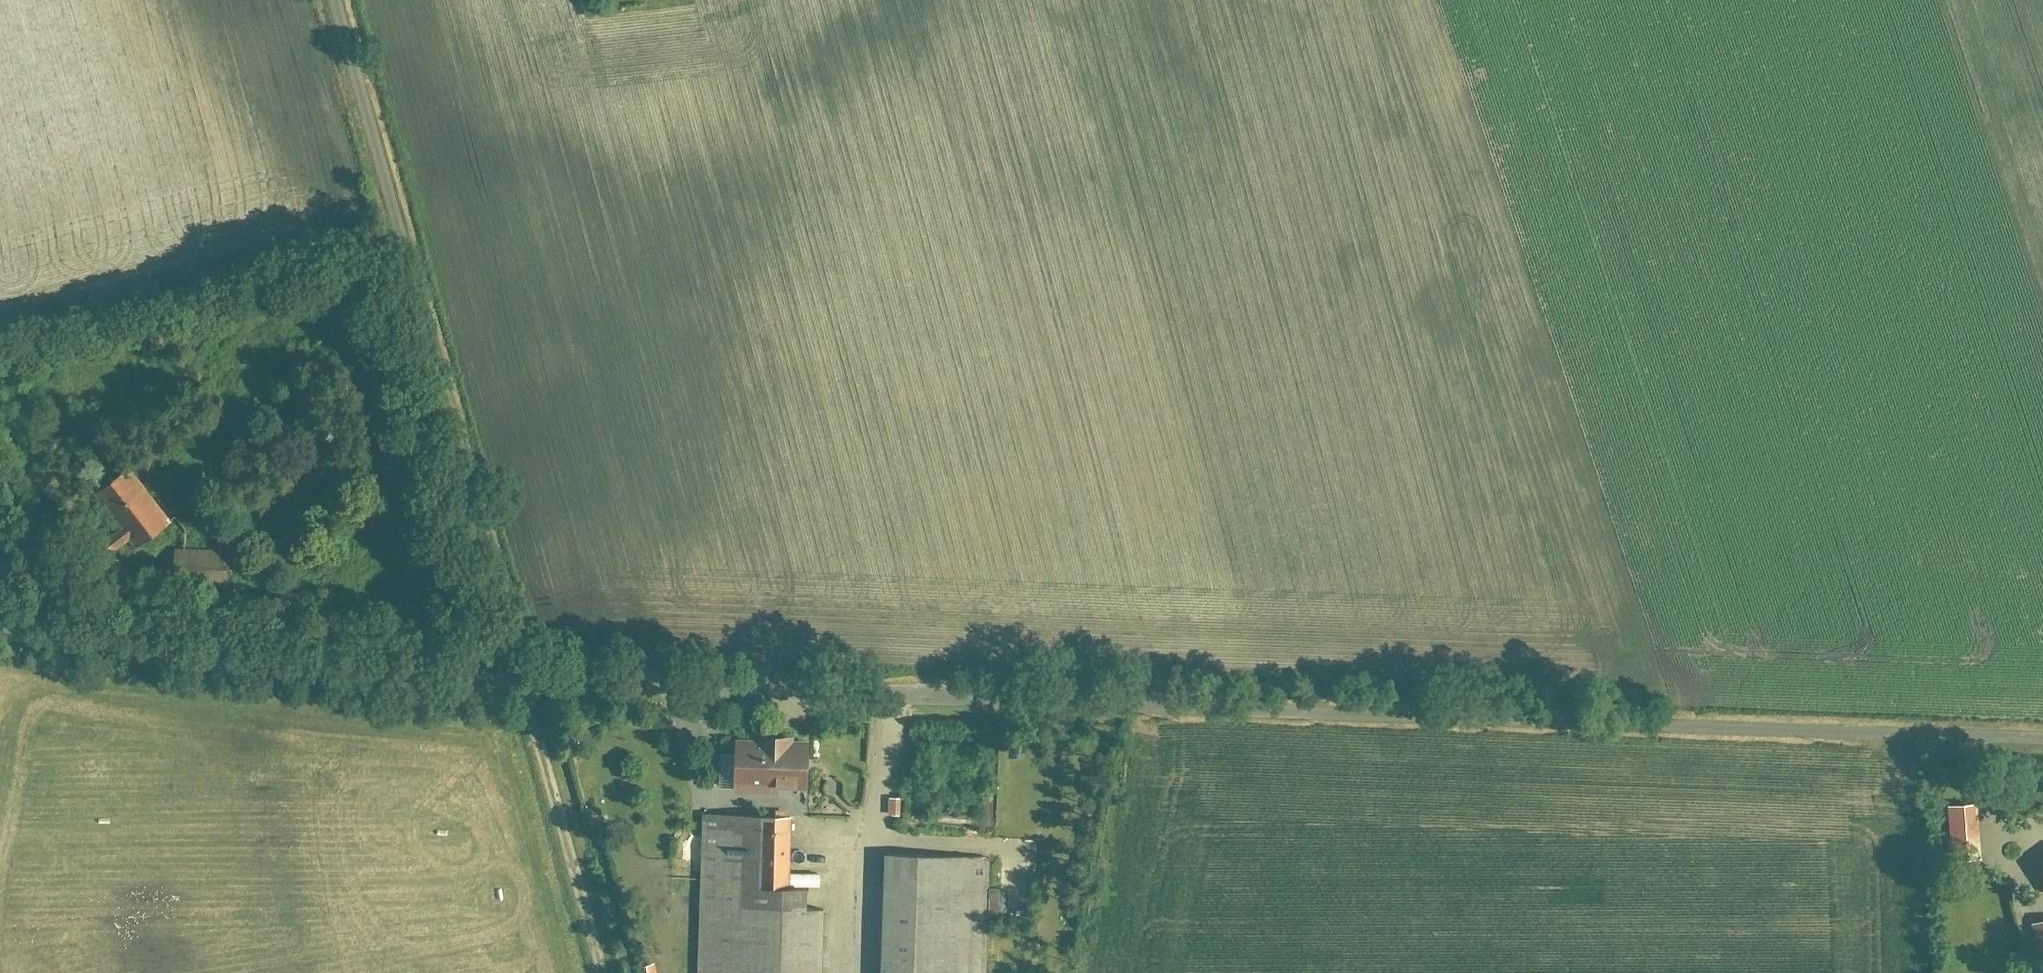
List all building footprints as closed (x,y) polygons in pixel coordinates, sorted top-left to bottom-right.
[(128,467),(94,491),(131,544),(165,520),(128,467)] [(184,558),(182,589),(229,593),(231,562),(184,558)] [(807,742),(737,739),(735,789),(806,791),(807,742)] [(1951,861),(1979,860),(1978,801),(1949,801),(1951,861)] [(823,906),(792,905),(795,818),(695,815),(690,972),(821,972),(823,906)] [(985,857),(882,854),(879,972),(982,972),(985,857)] [(2036,961),(2042,959),(2042,926),(2030,929),(2036,961)]
